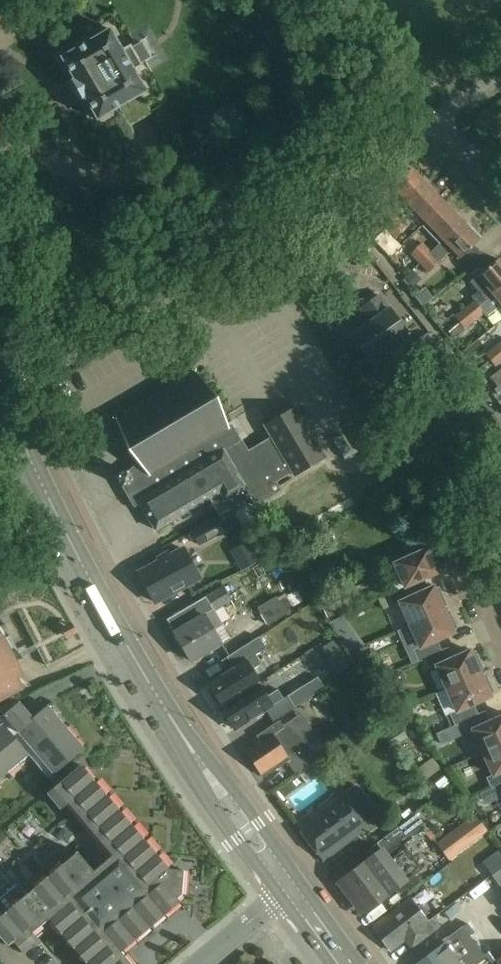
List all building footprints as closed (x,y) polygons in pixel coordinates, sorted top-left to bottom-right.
[(142,65),(141,62),(150,57),(141,42),(132,47),(130,44),(122,49),(110,28),(61,57),(74,79),(72,81),(73,83),(75,82),(83,95),(81,96),(82,98),(84,97),(97,119),(146,91),(134,70),(142,65)] [(403,197),(391,209),(398,216),(406,208),(429,186),(412,168),(392,187),(403,197)] [(429,186),(406,208),(413,216),(417,212),(427,222),(446,204),(429,186)] [(427,222),(422,227),(439,244),(463,221),(446,204),(427,222)] [(389,207),(377,217),(370,211),(360,220),(374,235),(384,225),(387,227),(398,216),(391,209),(389,207)] [(406,225),(398,216),(387,227),(395,236),(406,225)] [(432,252),(433,253),(440,260),(452,249),(461,257),(459,259),(468,269),(484,255),(475,245),(480,239),(463,221),(439,244),(432,252)] [(433,253),(432,252),(422,242),(411,253),(419,262),(425,257),(427,259),(433,253)] [(433,253),(427,259),(425,257),(419,262),(429,271),(440,260),(433,253)] [(468,269),(476,277),(470,282),(478,291),(471,296),(475,300),(480,306),(490,299),(500,290),(500,262),(499,259),(493,264),(484,255),(468,269)] [(413,270),(403,279),(411,288),(421,279),(413,270)] [(480,306),(485,312),(484,313),(486,316),(500,304),(500,290),(490,299),(480,306)] [(398,342),(396,340),(407,332),(380,295),(362,308),(371,320),(351,335),(369,360),(386,348),(387,350),(398,342)] [(469,315),(474,321),(484,313),(485,312),(480,306),(475,300),(467,307),(472,313),(469,315)] [(472,313),(467,307),(455,316),(460,322),(465,328),(474,321),(469,315),(472,313)] [(448,332),(453,338),(465,329),(465,328),(460,322),(448,332)] [(451,364),(428,332),(415,342),(438,374),(451,364)] [(497,345),(486,354),(496,366),(500,362),(500,355),(500,354),(500,353),(500,350),(497,345)] [(491,376),(499,386),(500,384),(500,368),(491,376)] [(156,529),(205,500),(209,498),(220,515),(251,497),(256,506),(282,490),(277,481),(293,472),(295,475),(325,457),(295,407),(266,425),(272,436),(249,450),(242,439),(241,440),(232,424),(229,426),(217,397),(196,371),(116,418),(128,449),(139,462),(128,472),(126,470),(116,476),(122,486),(130,481),(141,499),(139,500),(156,529)] [(378,443),(366,423),(352,431),(364,452),(378,443)] [(218,516),(193,531),(201,545),(227,530),(218,516)] [(427,532),(405,545),(410,556),(395,563),(405,586),(412,583),(424,578),(439,571),(434,560),(438,559),(434,549),(427,532)] [(235,548),(245,566),(258,559),(248,541),(235,548)] [(200,577),(184,548),(139,572),(155,601),(200,577)] [(389,593),(394,604),(400,602),(410,624),(444,609),(439,599),(444,597),(439,587),(435,589),(434,586),(429,588),(424,578),(412,583),(405,586),(389,593)] [(221,642),(213,629),(222,624),(214,610),(231,600),(223,587),(206,597),(206,596),(167,619),(167,620),(168,620),(175,632),(174,632),(176,635),(175,636),(180,645),(182,645),(191,660),(209,649),(210,651),(219,646),(218,644),(221,642)] [(389,593),(379,598),(384,609),(394,604),(389,593)] [(287,614),(278,598),(277,596),(258,607),(268,625),(287,614)] [(448,619),(444,609),(410,624),(420,647),(414,649),(419,661),(425,657),(442,650),(437,639),(454,632),(453,629),(457,627),(453,617),(448,619)] [(20,688),(15,678),(19,675),(20,675),(0,636),(0,698),(20,688)] [(258,683),(259,684),(260,682),(252,669),(262,663),(256,654),(266,647),(259,636),(227,656),(234,668),(209,683),(213,688),(209,691),(216,703),(220,701),(223,704),(223,705),(258,683)] [(448,647),(442,650),(425,657),(430,668),(436,665),(447,688),(480,673),(476,663),(480,661),(475,651),(471,652),(470,650),(453,658),(448,647)] [(480,673),(447,688),(457,710),(451,713),(455,724),(462,721),(478,714),(474,703),(491,696),(489,693),(494,691),(489,681),(485,683),(480,673)] [(404,677),(402,674),(397,674),(395,677),(395,680),(398,683),(402,683),(404,680),(404,677)] [(318,676),(287,695),(295,706),(325,687),(318,676)] [(223,705),(223,704),(221,706),(235,728),(284,698),(278,688),(266,696),(259,684),(258,683),(223,705)] [(432,689),(442,712),(453,707),(443,685),(432,689)] [(7,717),(23,737),(27,742),(33,749),(40,758),(45,763),(54,774),(85,747),(84,747),(76,737),(74,738),(66,728),(67,727),(67,726),(67,725),(58,715),(56,717),(48,707),(49,706),(50,705),(49,704),(48,703),(43,708),(37,700),(35,698),(25,706),(20,700),(3,714),(7,717)] [(478,714),(462,721),(467,732),(473,729),(483,751),(500,743),(500,716),(490,721),(485,711),(478,714)] [(311,745),(309,746),(292,720),(286,723),(283,718),(257,735),(260,741),(246,750),(262,774),(263,773),(265,777),(289,761),(297,773),(319,758),(311,745)] [(7,771),(7,770),(8,770),(6,768),(16,760),(18,762),(27,754),(28,752),(2,721),(0,723),(0,777),(7,771)] [(432,744),(457,737),(453,724),(428,731),(432,744)] [(483,751),(493,774),(487,777),(492,788),(499,785),(500,784),(500,743),(483,751)] [(53,923),(87,963),(88,963),(132,963),(121,951),(151,926),(149,924),(162,913),(164,915),(180,901),(177,898),(181,894),(182,882),(184,870),(169,869),(167,867),(165,869),(163,866),(163,862),(155,853),(153,854),(150,851),(150,847),(151,847),(143,838),(141,840),(138,837),(138,833),(138,832),(130,823),(128,825),(125,822),(126,818),(118,808),(116,810),(113,807),(113,803),(114,803),(106,794),(103,795),(101,792),(101,788),(93,779),(91,781),(88,777),(89,774),(81,764),(60,782),(54,774),(48,778),(55,786),(47,793),(61,809),(68,802),(113,855),(94,870),(78,851),(61,865),(63,867),(60,870),(56,870),(56,869),(56,870),(46,877),(48,880),(45,882),(41,882),(27,893),(19,883),(12,889),(10,890),(12,892),(9,895),(5,895),(0,899),(0,937),(8,946),(13,941),(23,953),(24,951),(38,940),(36,937),(41,933),(53,923)] [(354,790),(345,797),(341,792),(297,826),(323,860),(367,826),(355,811),(365,803),(354,790)] [(406,880),(422,868),(407,847),(429,830),(416,813),(377,843),(381,848),(343,878),(367,910),(407,880),(406,880)] [(450,859),(488,830),(477,815),(439,844),(450,859)] [(500,885),(500,850),(500,849),(484,861),(500,885)] [(440,926),(433,917),(428,921),(411,898),(373,927),(392,952),(406,941),(412,948),(431,934),(430,933),(440,926)] [(486,956),(463,926),(444,940),(445,942),(437,949),(437,948),(417,963),(418,963),(475,963),(486,956)]
